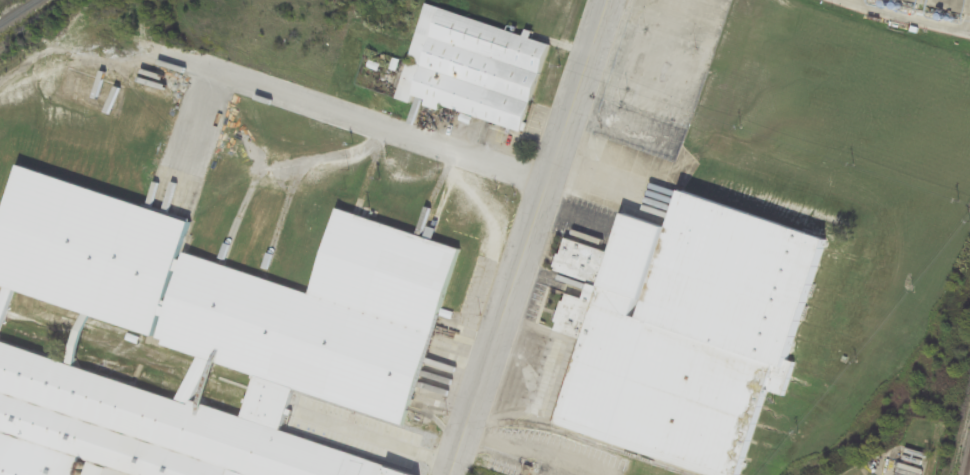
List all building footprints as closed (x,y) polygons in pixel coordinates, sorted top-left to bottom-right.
[(871,3),(897,8),(902,8),(954,18),(969,17),(969,0),(871,0),(871,3)] [(398,99),(411,103),(413,96),(425,99),(424,106),(439,110),(440,108),(525,130),(548,43),(532,38),(534,31),(526,29),(525,32),(423,5),(398,99)] [(462,249),(421,474),(0,474),(0,190),(19,165),(337,208),(462,249)] [(678,193),(669,227),(623,214),(612,251),(564,238),(555,271),(590,281),(585,298),(566,293),(556,328),(581,335),(554,430),(713,474),(743,474),(767,388),(781,392),(826,234),(678,193)]
